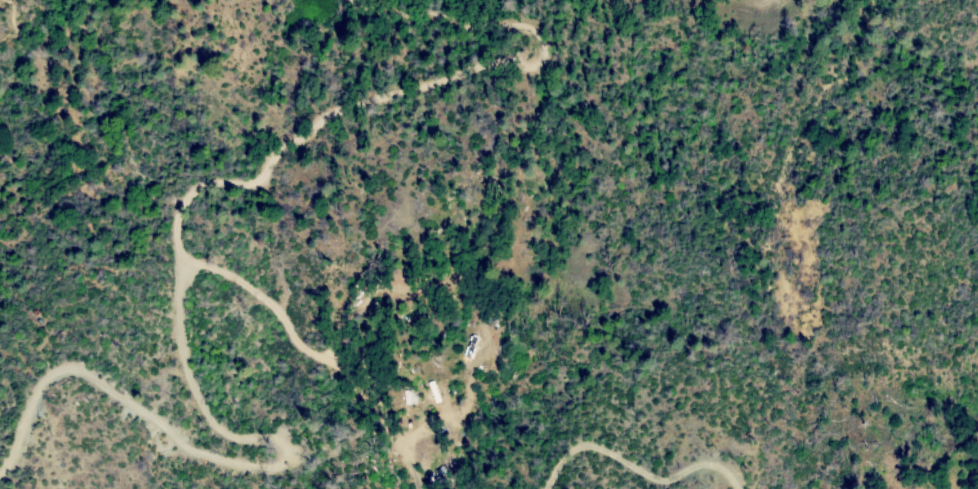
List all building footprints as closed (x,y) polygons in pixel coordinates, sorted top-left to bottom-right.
[(462,431),(460,423),(471,420),(474,428),(462,431)]
